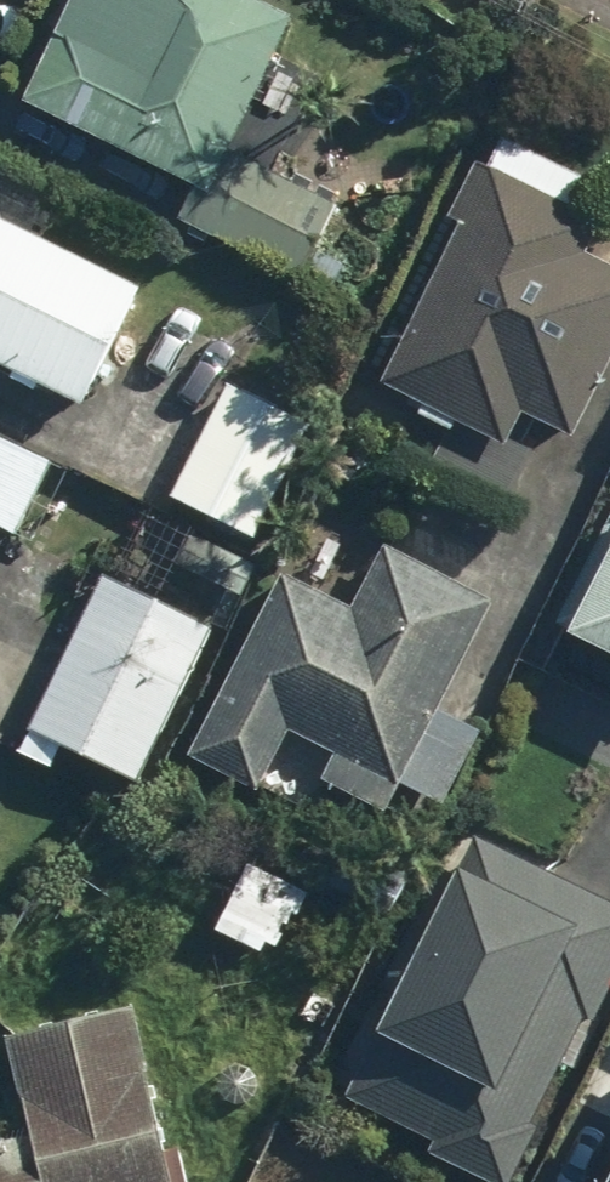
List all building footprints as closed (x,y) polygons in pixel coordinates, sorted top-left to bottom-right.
[(251,0),(76,0),(25,99),(192,185),(172,224),(299,289),(339,211),(231,156),(298,24),(251,0)] [(497,129),(377,388),(454,424),(515,452),(530,419),(583,444),(609,385),(609,264),(592,256),(607,224),(572,208),(588,172),(497,129)] [(0,222),(0,373),(82,415),(143,296),(0,222)] [(307,428),(226,386),(168,499),(249,541),(307,428)] [(19,536),(51,466),(0,443),(0,528),(19,536)] [(544,630),(609,664),(609,502),(544,630)] [(493,605),(384,551),(356,608),(280,571),(216,698),(185,760),(259,796),(276,761),(388,817),(401,790),(404,783),(441,802),(478,728),(441,710),(493,605)] [(139,782),(208,631),(103,582),(33,733),(139,782)] [(475,837),(346,1093),(442,1142),(435,1156),(486,1181),(514,1181),(515,1179),(609,992),(609,906),(475,837)] [(296,891),(240,863),(210,923),(266,951),(296,891)] [(0,1135),(0,1181),(172,1181),(132,1005),(4,1034),(26,1130),(0,1135)]
